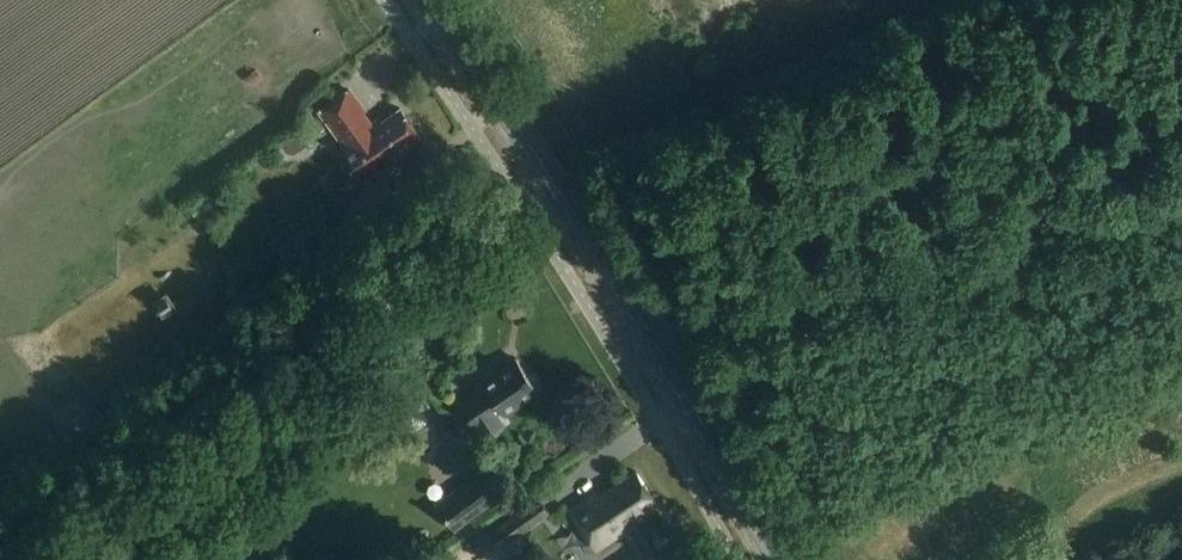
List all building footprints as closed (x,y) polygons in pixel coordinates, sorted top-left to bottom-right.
[(405,147),(420,137),(400,109),(382,122),(379,119),(367,127),(359,116),(365,112),(350,90),(320,111),(343,144),(342,145),(367,180),(408,151),(405,147)] [(386,176),(343,206),(358,228),(401,198),(386,176)] [(319,212),(276,244),(298,273),(340,242),(319,212)] [(539,388),(517,356),(481,380),(485,385),(458,403),(474,427),(476,425),(484,437),(504,424),(490,404),(495,400),(503,412),(539,388)] [(478,472),(435,502),(455,529),(497,497),(478,472)] [(636,514),(656,501),(637,473),(602,496),(599,491),(571,509),(596,548),(628,528),(642,548),(625,559),(667,559),(636,514)] [(484,528),(466,541),(478,558),(495,545),(499,550),(550,514),(537,495),(486,531),(484,528)] [(411,544),(420,556),(430,549),(422,537),(411,544)]
